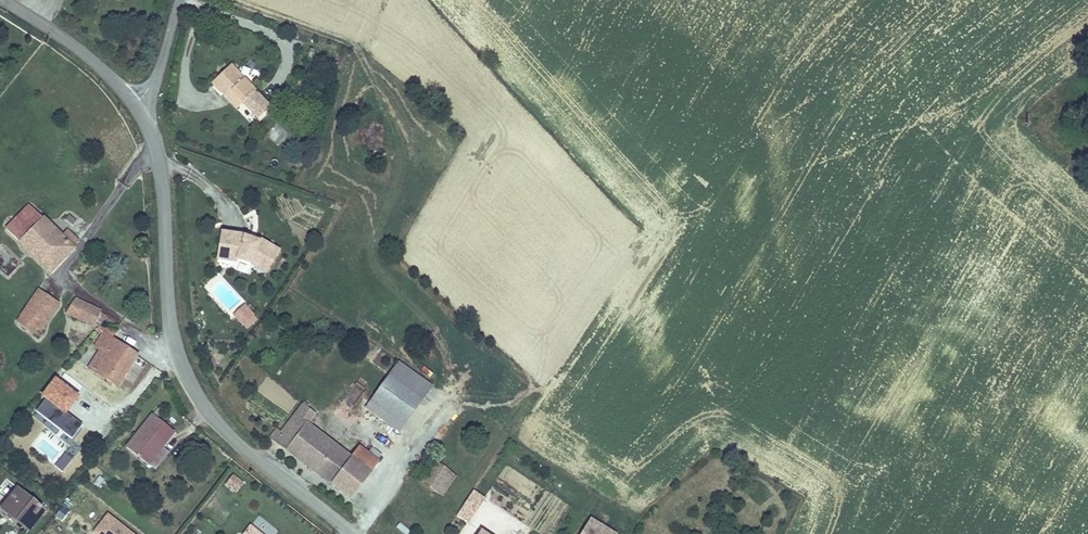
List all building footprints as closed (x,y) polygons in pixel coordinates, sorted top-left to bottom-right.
[(265,109),(226,67),(206,85),(230,111),(237,105),(251,121),(265,109)] [(21,243),(44,218),(30,205),(7,230),(21,243)] [(64,237),(44,218),(21,243),(55,272),(77,250),(76,248),(80,242),(69,233),(64,237)] [(247,233),(223,224),(217,242),(235,248),(233,254),(249,260),(268,269),(280,247),(259,236),(258,239),(246,235),(247,233)] [(235,248),(217,242),(213,251),(232,257),(233,254),(235,248)] [(0,246),(0,266),(4,270),(15,258),(1,245),(0,246)] [(55,298),(38,284),(14,315),(30,328),(40,316),(42,316),(55,298)] [(62,311),(67,313),(92,324),(95,325),(102,309),(71,295),(62,311)] [(245,303),(233,314),(246,329),(258,319),(245,303)] [(115,335),(105,329),(99,327),(96,331),(102,336),(93,350),(96,353),(100,355),(91,371),(106,380),(104,384),(108,389),(111,385),(114,387),(134,360),(111,343),(115,335)] [(85,367),(91,371),(100,355),(96,353),(85,367)] [(423,397),(432,385),(399,360),(390,373),(423,397)] [(408,419),(423,397),(390,373),(374,395),(408,419)] [(54,380),(42,400),(61,413),(74,394),(54,380)] [(354,407),(365,388),(357,383),(345,402),(354,407)] [(374,395),(367,404),(401,428),(408,419),(374,395)] [(302,423),(310,411),(302,406),(276,441),(332,484),(351,459),(308,427),(302,423)] [(315,415),(310,411),(302,423),(308,427),(315,415)] [(145,462),(158,444),(169,430),(148,414),(123,446),(145,462)] [(166,450),(158,444),(145,462),(153,468),(166,450)] [(351,459),(332,484),(349,496),(376,459),(359,448),(351,459)] [(64,472),(72,458),(63,452),(55,467),(64,472)] [(453,476),(433,461),(422,478),(440,493),(453,476)] [(223,486),(235,494),(244,482),(232,473),(223,486)] [(0,504),(0,511),(24,528),(38,509),(11,488),(0,504)] [(472,489),(456,514),(470,523),(486,497),(472,489)] [(107,512),(90,533),(135,533),(107,512)] [(579,533),(617,533),(618,532),(589,516),(579,533)]
